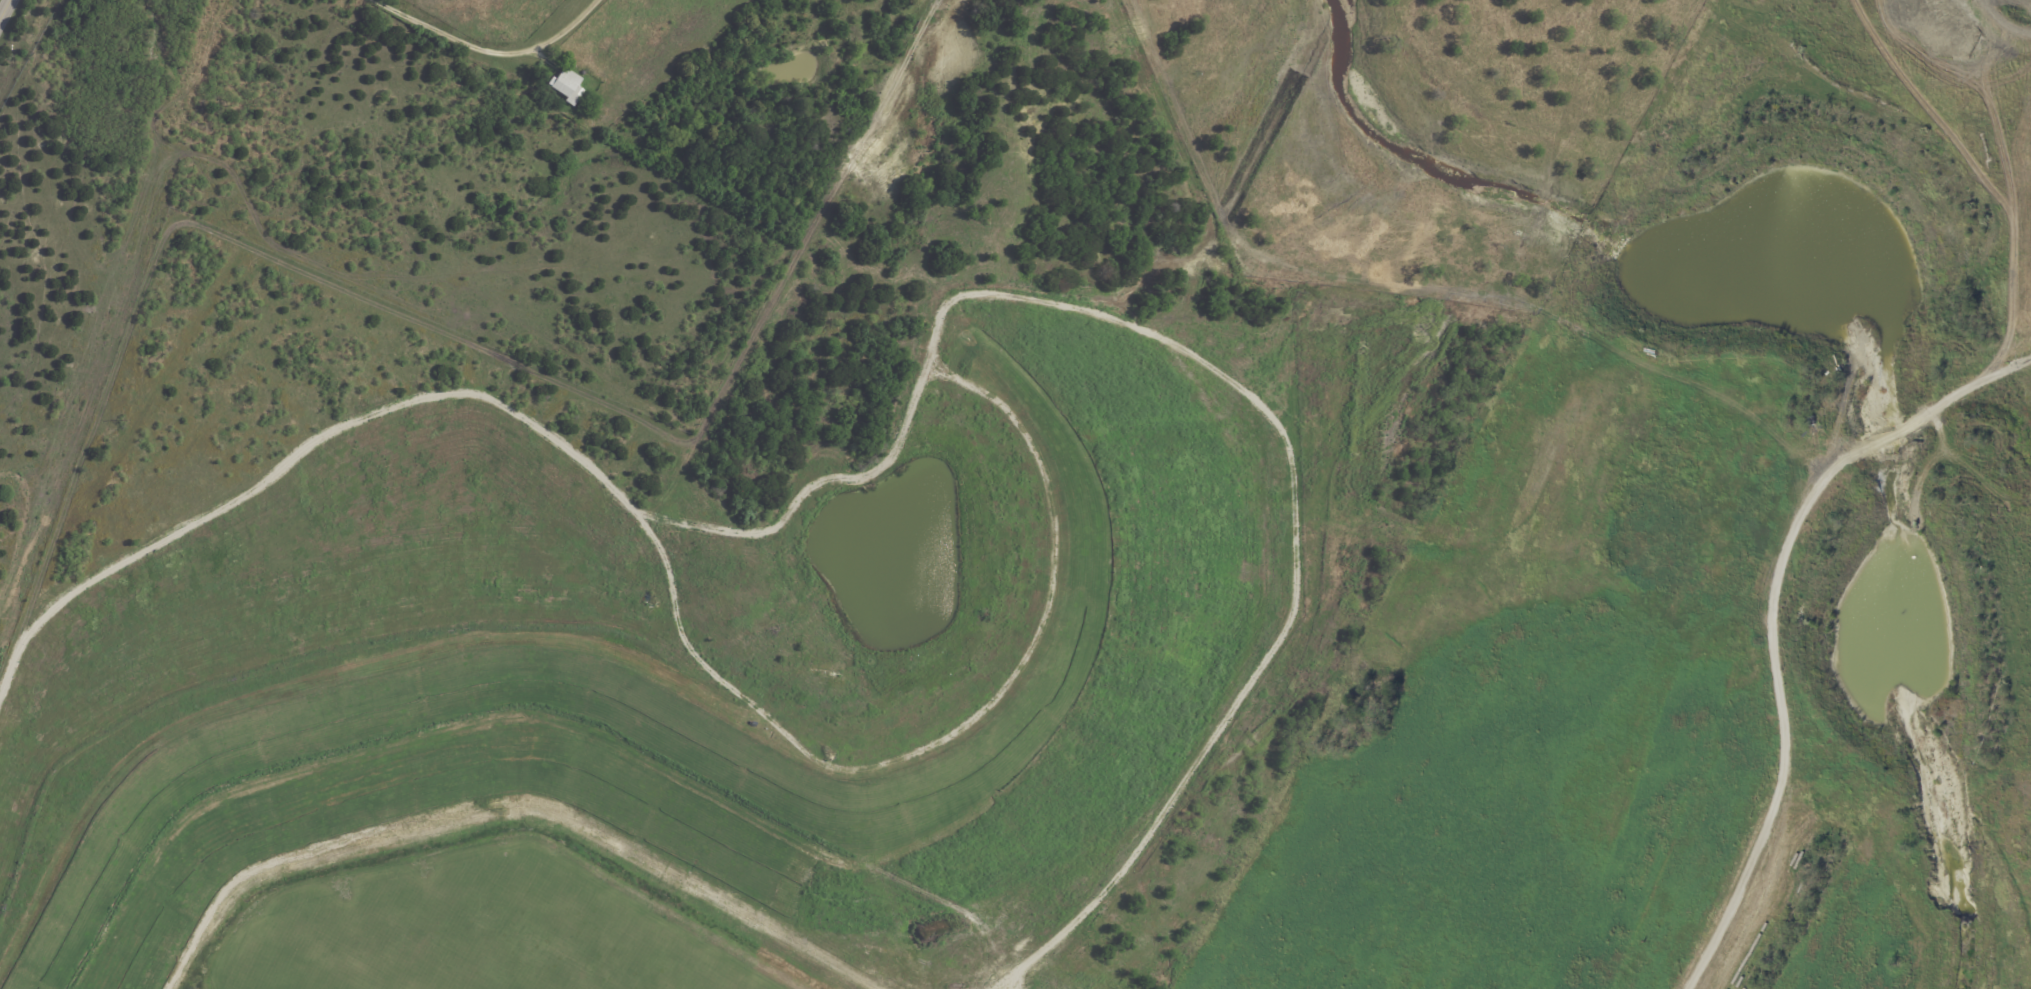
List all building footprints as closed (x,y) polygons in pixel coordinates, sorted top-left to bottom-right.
[(560,71),(564,66),(581,78),(576,86),(580,88),(575,95),(579,97),(572,107),(563,101),(566,98),(549,86),(560,71)]
